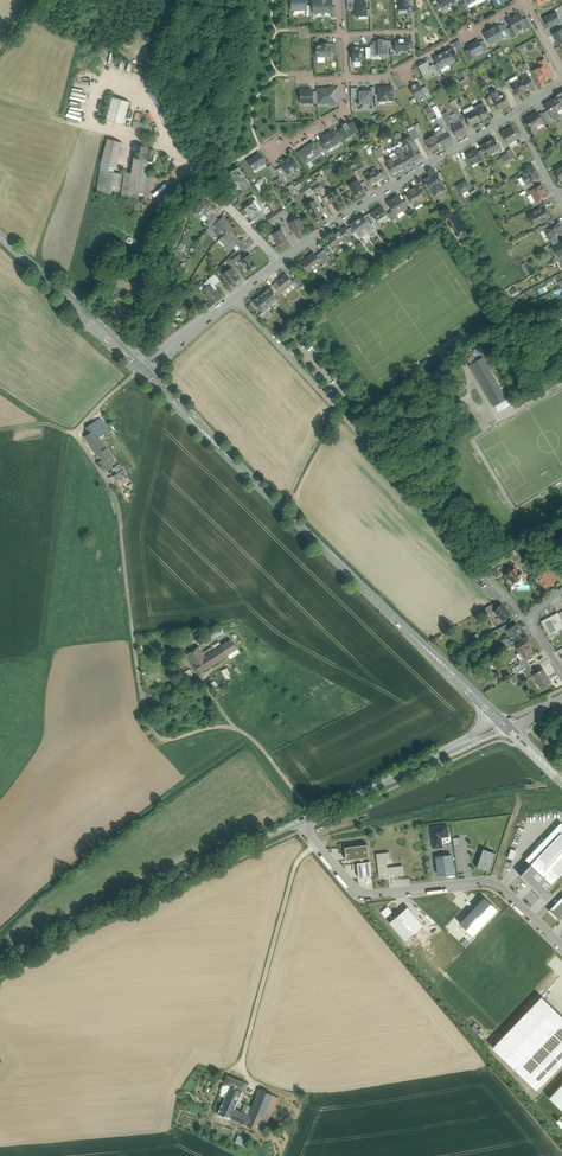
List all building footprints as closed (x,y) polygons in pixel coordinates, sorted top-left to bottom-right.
[(293,10),(295,10),(304,9),(306,9),(306,0),(292,0),(293,10)] [(313,0),(313,8),(314,13),(323,13),(323,0),(317,0),(313,0)] [(323,13),(332,12),(333,12),(332,7),(332,0),(323,0),(323,13)] [(355,17),(368,16),(367,10),(367,2),(363,2),(362,0),(358,1),(358,2),(354,2),(354,10),(355,17)] [(399,10),(410,9),(409,0),(398,0),(399,10)] [(443,10),(457,2),(456,0),(438,0),(443,10)] [(512,27),(514,31),(515,31),(518,29),(519,30),(522,28),(522,27),(525,25),(526,25),(523,20),(519,13),(516,15),(515,14),(511,16),(512,17),(508,20),(512,27)] [(555,13),(545,19),(549,27),(560,22),(555,13)] [(526,25),(525,25),(528,29),(532,27),(527,18),(523,20),(526,25)] [(502,26),(504,30),(507,35),(510,33),(508,29),(505,24),(502,26)] [(489,31),(484,33),(490,44),(504,37),(501,32),(498,26),(493,28),(489,30),(489,31)] [(517,36),(515,31),(514,31),(512,27),(508,29),(510,33),(513,38),(517,36)] [(553,34),(559,45),(561,43),(561,29),(553,34)] [(395,39),(395,50),(410,50),(411,50),(411,41),(410,39),(395,39)] [(381,54),(388,54),(388,48),(387,41),(383,41),(383,40),(379,40),(379,41),(374,41),(374,44),(375,48),(371,48),(371,55),(381,54)] [(459,40),(452,44),(455,49),(462,45),(459,40)] [(468,46),(469,49),(473,55),(483,50),(484,50),(480,43),(478,40),(468,46)] [(480,43),(484,50),(483,50),(485,52),(489,50),(484,41),(480,43)] [(316,46),(317,57),(331,56),(331,52),(331,44),(330,43),(321,44),(321,46),(316,46)] [(354,57),(354,62),(361,62),(361,46),(353,46),(354,57)] [(443,53),(449,64),(455,61),(459,59),(452,48),(443,53)] [(465,51),(470,60),(475,58),(473,55),(469,49),(465,51)] [(434,58),(437,64),(440,69),(441,69),(449,64),(443,53),(434,58)] [(551,62),(546,53),(543,55),(548,64),(551,62)] [(544,59),(539,62),(541,67),(536,70),(538,75),(537,76),(541,83),(550,78),(548,74),(551,72),(544,59)] [(427,61),(425,63),(431,74),(434,73),(430,66),(427,61)] [(418,66),(425,78),(431,74),(425,63),(418,66)] [(437,64),(434,66),(438,74),(439,75),(443,73),(441,69),(440,69),(437,64)] [(433,65),(430,66),(434,73),(435,76),(438,74),(434,66),(433,65)] [(466,81),(464,77),(464,76),(462,72),(456,75),(461,84),(466,81)] [(517,75),(510,79),(512,83),(514,88),(518,95),(526,91),(520,81),(517,75)] [(529,76),(520,81),(526,91),(534,86),(529,76)] [(504,78),(498,81),(501,87),(504,85),(507,84),(506,81),(504,78)] [(512,83),(510,79),(506,81),(507,84),(510,90),(514,88),(512,83)] [(413,87),(411,88),(417,99),(425,95),(426,95),(422,88),(419,83),(416,85),(415,84),(412,86),(413,87)] [(426,95),(425,95),(427,98),(431,95),(426,86),(422,88),(426,95)] [(379,101),(386,100),(393,100),(393,87),(378,88),(379,94),(379,101)] [(336,88),(322,89),(322,102),(326,102),(327,103),(331,103),(332,101),(336,101),(336,88)] [(313,91),(310,91),(309,89),(300,90),(301,101),(306,101),(307,103),(313,102),(313,91)] [(368,103),(372,103),(372,96),(371,90),(367,90),(367,89),(363,89),(363,91),(359,91),(358,91),(359,98),(359,104),(363,104),(368,103)] [(504,108),(496,91),(491,94),(492,95),(497,104),(500,110),(504,108)] [(496,91),(504,108),(509,105),(503,94),(500,96),(497,91),(496,91)] [(497,104),(492,95),(485,98),(490,108),(497,104)] [(130,102),(112,97),(106,120),(123,125),(130,102)] [(545,104),(551,115),(557,111),(561,108),(561,107),(560,104),(557,97),(545,104)] [(462,107),(457,98),(453,100),(457,107),(458,110),(462,107)] [(483,102),(474,107),(476,111),(480,120),(490,115),(485,106),(483,102)] [(447,125),(442,115),(438,109),(437,105),(432,108),(442,126),(444,126),(444,127),(447,125)] [(68,106),(66,112),(73,114),(73,111),(74,108),(68,106)] [(443,106),(438,109),(442,115),(447,113),(443,106)] [(475,109),(465,114),(467,118),(468,120),(471,125),(480,120),(476,111),(475,109)] [(547,111),(543,113),(545,118),(547,121),(551,119),(547,111)] [(557,111),(551,115),(554,120),(560,117),(557,111)] [(442,115),(447,125),(448,126),(454,123),(452,120),(448,112),(447,113),(442,115)] [(531,116),(526,119),(529,124),(528,124),(531,129),(537,125),(543,122),(543,121),(542,120),(539,114),(538,112),(531,116)] [(461,122),(458,117),(452,120),(454,123),(448,126),(450,130),(453,129),(457,137),(467,132),(461,122)] [(133,121),(132,127),(139,129),(140,122),(133,121)] [(357,131),(358,132),(361,130),(356,121),(352,123),(357,131)] [(343,126),(339,129),(344,138),(357,131),(352,123),(352,122),(347,124),(346,123),(342,125),(343,126)] [(423,135),(417,124),(413,126),(419,138),(423,135)] [(419,138),(413,126),(407,129),(413,141),(419,138)] [(518,137),(513,127),(502,133),(508,143),(516,138),(518,137)] [(444,128),(436,132),(437,134),(443,145),(452,140),(448,132),(447,133),(444,128)] [(332,133),(337,140),(340,138),(336,131),(332,133)] [(322,140),(327,147),(328,149),(338,143),(337,140),(332,133),(331,132),(321,138),(322,140)] [(436,132),(432,134),(433,136),(425,140),(432,151),(443,145),(437,134),(436,132)] [(415,142),(413,143),(410,137),(403,141),(409,154),(408,154),(412,162),(415,161),(415,162),(416,162),(419,161),(419,160),(419,159),(423,156),(415,142)] [(495,138),(483,145),(488,155),(500,148),(495,138)] [(122,143),(108,139),(105,150),(119,154),(122,143)] [(323,150),(327,147),(322,140),(319,142),(323,150)] [(314,144),(320,153),(324,151),(318,142),(314,144)] [(298,152),(306,163),(310,160),(315,156),(315,157),(321,154),(320,153),(314,144),(313,143),(298,152)] [(149,147),(134,144),(133,150),(135,150),(134,158),(149,161),(152,162),(155,151),(149,150),(149,147)] [(405,156),(401,147),(394,151),(397,155),(399,159),(400,159),(404,167),(412,162),(408,154),(405,156)] [(515,155),(511,147),(506,150),(507,152),(511,158),(515,155)] [(477,149),(466,154),(467,156),(467,157),(468,160),(469,160),(471,164),(481,159),(482,159),(478,151),(477,149)] [(119,154),(105,150),(101,161),(116,165),(119,154)] [(487,159),(481,150),(478,151),(482,159),(481,159),(483,161),(487,159)] [(350,154),(355,163),(359,161),(354,152),(350,154)] [(507,152),(501,156),(504,162),(511,158),(507,152)] [(260,154),(249,160),(254,169),(265,162),(260,154)] [(397,155),(386,161),(389,165),(388,165),(392,173),(404,167),(400,159),(399,159),(397,155)] [(282,166),(287,174),(288,174),(291,171),(292,172),(295,170),(295,169),(299,166),(292,157),(288,159),(285,161),(281,164),(282,166)] [(467,166),(463,157),(458,160),(463,168),(467,166)] [(149,161),(134,158),(133,166),(147,169),(149,161)] [(116,165),(101,161),(100,170),(114,172),(116,165)] [(357,167),(360,172),(366,169),(363,164),(357,167)] [(273,176),(277,173),(275,170),(271,165),(267,167),(273,176)] [(147,169),(133,166),(131,173),(147,176),(147,169)] [(275,170),(277,173),(281,179),(288,175),(288,174),(287,174),(282,166),(275,170)] [(533,166),(522,171),(524,176),(522,177),(526,184),(531,181),(539,177),(537,173),(538,173),(536,169),(535,169),(533,166)] [(246,179),(238,167),(234,170),(230,173),(235,181),(237,183),(239,181),(240,183),(246,179)] [(378,169),(366,175),(371,184),(375,182),(383,177),(380,173),(378,169)] [(114,172),(100,170),(97,192),(116,195),(119,173),(114,172)] [(131,173),(125,172),(125,174),(121,195),(143,199),(147,176),(131,173)] [(125,174),(119,173),(116,195),(121,195),(125,174)] [(436,173),(425,180),(432,191),(437,188),(439,190),(441,191),(444,189),(444,187),(443,185),(441,181),(437,173),(436,173)] [(246,179),(240,183),(239,181),(237,183),(242,191),(251,185),(248,181),(246,179)] [(312,180),(311,181),(309,179),(306,181),(308,183),(308,182),(311,187),(315,185),(313,182),(312,180)] [(327,185),(323,180),(319,182),(322,188),(327,185)] [(357,180),(349,185),(355,194),(363,189),(357,180)] [(466,181),(457,186),(462,194),(471,188),(466,181)] [(531,181),(526,184),(522,186),(524,190),(534,185),(531,181)] [(541,185),(530,191),(532,194),(535,201),(536,202),(541,199),(547,196),(547,195),(545,192),(545,191),(544,188),(543,188),(542,186),(541,185)] [(413,189),(407,192),(413,202),(415,207),(422,203),(422,202),(425,199),(424,198),(425,196),(424,194),(422,194),(418,186),(416,186),(414,187),(413,189)] [(315,193),(311,187),(307,190),(311,196),(312,197),(316,195),(315,193)] [(337,190),(328,195),(330,200),(331,199),(334,206),(343,201),(337,190)] [(413,202),(408,193),(403,196),(406,200),(409,205),(413,202)] [(535,201),(532,194),(527,196),(531,204),(535,201)] [(403,202),(399,195),(388,202),(393,210),(396,215),(397,215),(398,216),(399,218),(405,214),(403,210),(407,208),(403,202)] [(535,201),(531,204),(533,207),(538,205),(543,202),(541,199),(536,202),(535,201)] [(216,209),(203,200),(193,213),(199,217),(202,213),(208,218),(209,218),(212,214),(216,209)] [(306,204),(305,205),(308,210),(309,209),(313,219),(322,214),(318,205),(315,200),(311,202),(306,204)] [(406,200),(403,202),(407,208),(408,210),(411,208),(409,205),(406,200)] [(278,210),(278,209),(273,201),(268,204),(274,212),(278,210)] [(258,208),(254,202),(246,208),(249,213),(250,212),(254,219),(262,213),(258,208)] [(382,206),(371,214),(374,218),(379,224),(383,221),(382,220),(388,216),(387,214),(382,206)] [(539,208),(529,214),(532,220),(533,219),(536,224),(541,221),(543,222),(546,220),(550,218),(550,217),(547,211),(546,212),(543,207),(543,206),(539,208)] [(212,214),(209,218),(208,218),(204,223),(209,226),(215,216),(212,214)] [(372,219),(368,214),(364,216),(370,225),(374,223),(372,219)] [(215,216),(209,226),(211,229),(214,226),(217,223),(214,219),(215,216)] [(298,219),(297,216),(293,218),(294,220),(289,223),(294,233),(303,229),(302,225),(303,225),(300,218),(298,219)] [(352,226),(356,232),(360,239),(366,235),(365,234),(368,233),(373,230),(370,225),(364,216),(359,219),(359,220),(357,222),(356,220),(350,224),(352,226)] [(217,223),(214,226),(218,231),(215,233),(220,239),(230,229),(232,227),(223,217),(219,221),(217,223)] [(544,229),(544,230),(550,240),(556,236),(561,233),(561,227),(559,222),(549,227),(544,229)] [(548,224),(538,229),(540,232),(544,230),(544,229),(549,227),(548,224)] [(342,230),(330,238),(335,245),(343,240),(345,245),(352,240),(349,237),(349,236),(349,235),(348,233),(344,228),(342,230)] [(220,239),(219,239),(225,246),(224,247),(229,252),(238,244),(241,241),(230,229),(220,239)] [(281,229),(272,234),(275,240),(276,239),(278,244),(287,240),(281,229)] [(414,229),(409,232),(413,238),(418,234),(414,229)] [(243,239),(241,241),(238,244),(240,247),(246,242),(243,239)] [(553,246),(558,256),(559,256),(561,254),(561,241),(561,242),(560,243),(553,246)] [(558,256),(553,246),(549,249),(554,258),(558,256)] [(325,250),(317,256),(319,258),(322,256),(327,252),(325,250)] [(314,252),(301,262),(304,266),(304,267),(309,273),(321,264),(322,266),(326,262),(322,256),(319,258),(317,256),(314,252)] [(327,252),(322,256),(326,262),(322,266),(323,267),(326,265),(325,264),(332,258),(327,252)] [(240,254),(231,260),(232,261),(234,264),(243,257),(240,254)] [(249,254),(241,260),(249,270),(257,264),(249,254)] [(232,268),(228,270),(229,271),(224,275),(229,283),(232,281),(233,283),(240,278),(233,269),(232,268)] [(286,273),(276,281),(284,291),(293,283),(294,283),(286,273)] [(220,281),(215,274),(212,276),(214,280),(217,283),(220,281)] [(302,283),(297,276),(293,279),(298,286),(302,283)] [(552,278),(545,282),(547,286),(554,283),(552,278)] [(202,291),(210,285),(208,282),(200,289),(202,291)] [(295,285),(293,283),(284,291),(286,293),(295,285)] [(212,287),(210,285),(202,291),(210,301),(218,294),(212,287)] [(509,290),(513,297),(520,293),(516,286),(509,290)] [(270,287),(261,293),(271,305),(279,298),(275,293),(270,287)] [(261,293),(252,301),(257,307),(262,312),(265,316),(270,312),(267,309),(271,305),(261,293)] [(448,351),(442,355),(446,361),(452,357),(448,351)] [(506,399),(482,358),(469,366),(472,370),(473,369),(495,406),(506,399)] [(463,382),(456,384),(458,391),(465,389),(463,382)] [(104,429),(99,420),(92,424),(95,430),(95,431),(99,437),(109,432),(106,428),(104,429)] [(92,424),(87,427),(90,434),(95,431),(95,430),(92,424)] [(99,437),(95,431),(90,434),(85,437),(97,455),(98,454),(106,448),(99,437)] [(106,448),(98,454),(103,462),(109,458),(112,456),(106,448)] [(109,458),(103,462),(102,464),(104,466),(106,467),(112,463),(109,458)] [(123,470),(119,464),(113,468),(117,474),(123,470)] [(123,470),(117,474),(113,476),(116,481),(123,477),(126,475),(123,470)] [(497,559),(501,565),(507,561),(503,555),(497,559)] [(514,565),(505,572),(506,574),(516,567),(514,565)] [(506,574),(505,575),(508,579),(510,578),(513,583),(514,582),(515,583),(517,583),(519,581),(520,579),(519,578),(523,575),(520,570),(519,571),(516,567),(506,574)] [(549,567),(547,569),(553,577),(556,574),(549,567)] [(553,577),(547,569),(537,577),(546,587),(556,580),(553,577)] [(492,605),(484,609),(489,616),(492,613),(494,611),(497,609),(493,604),(492,605)] [(497,609),(494,611),(492,613),(500,623),(503,620),(503,621),(510,614),(502,604),(497,609)] [(542,621),(545,629),(547,628),(549,634),(557,629),(556,628),(561,625),(561,622),(558,613),(542,621)] [(516,624),(507,629),(507,630),(507,629),(511,636),(512,636),(513,636),(515,639),(516,639),(523,635),(516,624)] [(202,636),(197,639),(200,642),(201,642),(203,644),(224,631),(222,628),(205,639),(202,636)] [(213,646),(203,652),(205,656),(194,663),(200,673),(237,649),(231,639),(215,649),(213,646)] [(527,642),(517,648),(519,652),(520,652),(525,658),(534,653),(527,642)] [(199,646),(188,653),(194,663),(205,656),(203,652),(199,646)] [(226,667),(221,670),(226,681),(231,678),(226,667)] [(543,668),(534,673),(538,680),(537,681),(541,688),(551,682),(543,668)] [(190,670),(184,673),(187,678),(193,675),(190,670)] [(530,864),(561,831),(561,823),(561,822),(525,859),(530,864)] [(447,825),(431,827),(433,840),(441,839),(441,837),(448,836),(447,825)] [(530,864),(520,875),(541,895),(561,874),(561,831),(530,864)] [(454,846),(461,845),(460,837),(453,838),(454,846)] [(441,839),(433,840),(434,847),(442,846),(441,839)] [(368,844),(345,847),(346,860),(360,858),(361,862),(364,862),(363,858),(369,857),(368,844)] [(481,855),(477,867),(490,872),(496,853),(483,848),(482,851),(481,855)] [(511,848),(509,856),(514,858),(517,850),(511,848)] [(376,854),(379,878),(383,878),(382,875),(397,874),(397,876),(404,875),(403,865),(388,867),(387,860),(390,859),(389,852),(376,854)] [(436,857),(438,874),(454,873),(451,855),(436,857)] [(361,862),(357,863),(359,878),(372,876),(370,861),(364,862),(361,862)] [(484,897),(460,923),(473,935),(498,909),(484,897)] [(557,919),(561,914),(561,897),(549,911),(557,919)] [(386,918),(392,912),(388,906),(383,910),(382,909),(380,911),(386,918)] [(405,941),(424,925),(408,907),(390,922),(405,941)] [(537,1089),(561,1064),(561,1016),(541,996),(493,1047),(537,1089)] [(247,1083),(228,1075),(225,1083),(227,1084),(231,1086),(241,1091),(243,1091),(247,1083)] [(549,1097),(561,1109),(561,1083),(549,1097)] [(226,1086),(223,1085),(221,1090),(221,1091),(220,1094),(226,1097),(231,1088),(226,1086)] [(241,1091),(231,1086),(231,1088),(226,1097),(219,1113),(229,1118),(230,1117),(234,1108),(241,1091)] [(252,1107),(248,1115),(245,1124),(259,1130),(269,1107),(274,1095),(260,1089),(252,1107)] [(274,1095),(269,1107),(274,1110),(277,1111),(282,1099),(274,1095)] [(274,1110),(269,1107),(259,1130),(264,1132),(274,1110)] [(244,1113),(234,1108),(230,1117),(245,1124),(248,1115),(244,1113)] [(249,1140),(238,1135),(235,1142),(246,1147),(249,1140)]
